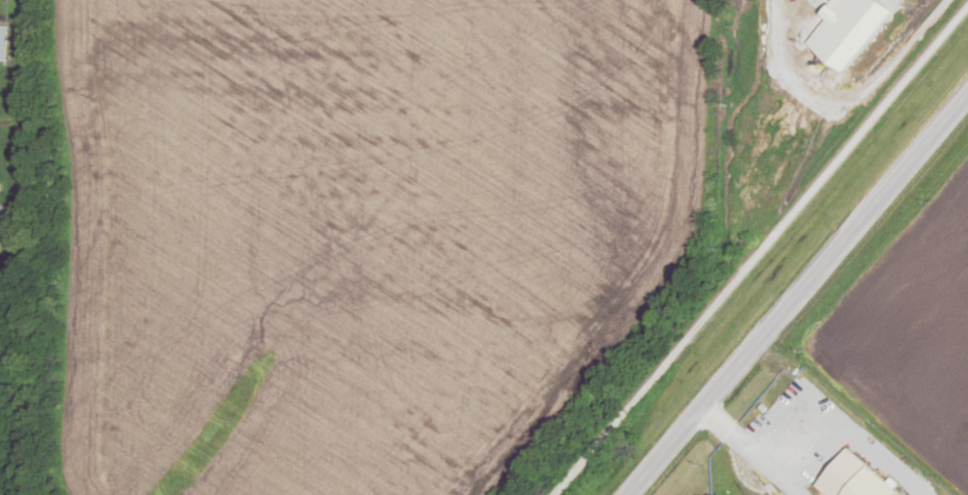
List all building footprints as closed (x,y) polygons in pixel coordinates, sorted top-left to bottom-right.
[(810,42),(853,68),(894,0),(836,0),(810,42)] [(14,24),(0,24),(0,59),(14,59),(14,24)] [(909,491),(856,445),(824,482),(839,494),(905,494),(909,491)]
